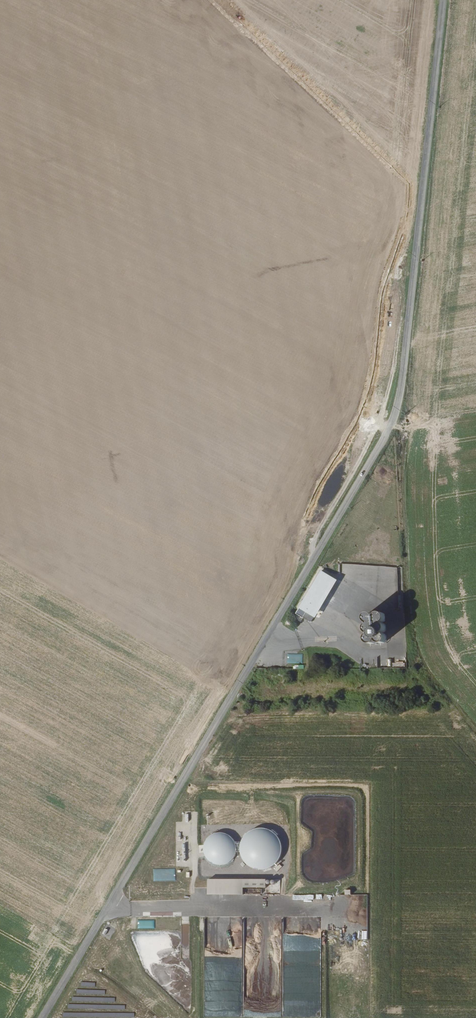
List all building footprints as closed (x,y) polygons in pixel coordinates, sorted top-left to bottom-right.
[(321,570),(296,613),(311,621),(314,616),(313,615),(334,578),(321,570)] [(386,634),(383,633),(386,631),(387,629),(387,627),(386,626),(385,624),(384,623),(382,623),(385,621),(386,618),(386,616),(384,613),(382,612),(379,613),(377,614),(376,616),(374,614),(373,613),(371,613),(369,613),(368,614),(366,616),(366,618),(366,619),(367,622),(369,623),(371,623),(367,625),(367,627),(366,628),(367,630),(367,631),(368,633),(371,634),(369,635),(368,636),(367,638),(367,641),(368,642),(371,644),(374,644),(376,643),(377,641),(377,640),(378,642),(381,643),(382,643),(384,643),(385,642),(387,640),(387,638),(387,637),(386,634)] [(303,663),(303,654),(287,653),(287,663),(303,663)] [(383,660),(378,660),(378,667),(391,668),(391,656),(383,656),(383,660)] [(253,868),(258,869),(263,870),(268,869),(272,867),(276,863),(279,859),(281,855),(282,850),(282,845),(280,840),(278,836),(274,832),(270,830),(265,828),(260,828),(255,829),(250,831),(246,834),(243,838),(241,843),(240,848),(241,853),(242,858),(245,862),(249,865),(253,868)] [(205,845),(204,849),(205,854),(207,858),(210,861),(214,864),(218,865),(223,865),(227,863),(231,861),(234,858),(235,853),(236,849),(235,845),(233,841),(230,837),(227,835),(222,834),(218,834),(213,835),(210,837),(207,841),(205,845)] [(267,888),(267,879),(208,879),(208,894),(242,894),(242,888),(267,888)] [(291,929),(297,929),(297,921),(310,921),(310,918),(287,917),(287,921),(292,921),(291,929)] [(405,950),(393,950),(393,955),(389,955),(389,961),(405,962),(405,950)] [(283,1016),(320,1016),(320,963),(309,963),(309,967),(302,967),(294,967),(294,966),(287,966),(287,964),(283,964),(283,1016)]
